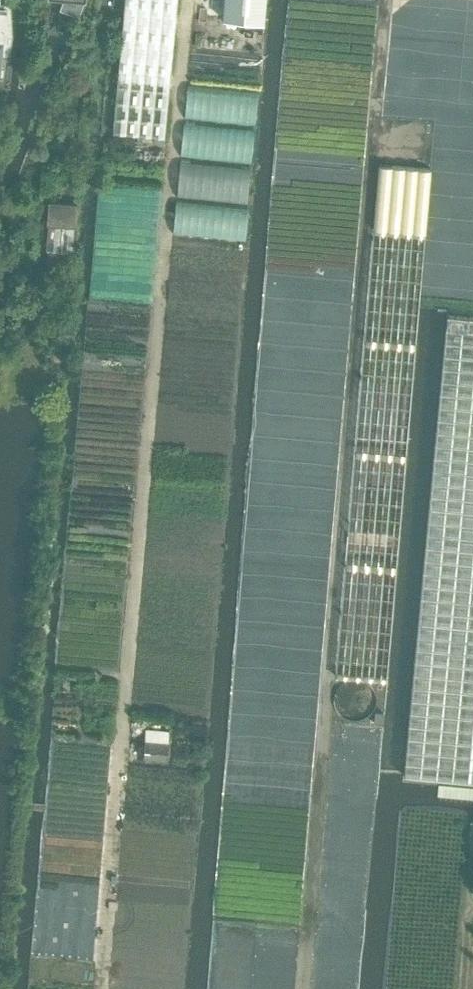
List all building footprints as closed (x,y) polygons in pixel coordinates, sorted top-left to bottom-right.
[(2,54),(7,55),(9,36),(11,36),(10,2),(6,2),(6,0),(0,0),(0,71),(2,54)] [(114,131),(164,135),(176,11),(177,0),(125,0),(114,131)] [(223,18),(263,22),(265,0),(224,0),(223,18)] [(383,678),(429,168),(377,163),(332,674),(383,678)] [(50,202),(48,223),(75,225),(76,204),(50,202)] [(49,224),(47,249),(72,251),(74,226),(49,224)] [(404,773),(472,780),(472,318),(448,315),(404,773)] [(168,742),(145,739),(143,756),(166,759),(168,742)]
